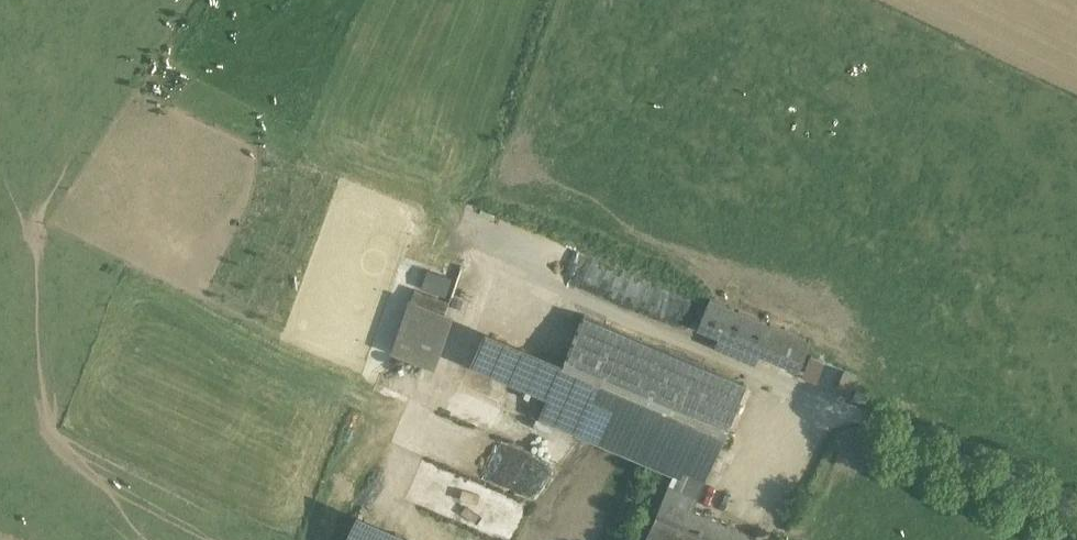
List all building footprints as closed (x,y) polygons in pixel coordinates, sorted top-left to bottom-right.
[(415,297),(441,305),(451,275),(424,266),(415,297)] [(810,342),(709,299),(697,327),(718,336),(714,346),(755,364),(759,354),(798,371),(810,342)] [(445,311),(411,300),(394,350),(427,361),(445,311)] [(745,384),(583,315),(559,370),(554,383),(553,383),(549,394),(539,416),(674,473),(669,484),(698,496),(745,384)] [(559,370),(482,337),(472,362),(549,394),(553,383),(554,383),(559,370)] [(827,362),(813,356),(804,377),(819,383),(827,362)] [(851,396),(859,375),(845,369),(836,390),(851,396)] [(493,469),(489,476),(531,500),(549,469),(531,459),(527,467),(512,458),(503,474),(493,469)] [(421,494),(504,532),(513,512),(430,473),(421,494)] [(692,509),(698,496),(669,484),(645,539),(754,539),(755,536),(692,509)] [(355,523),(348,539),(395,539),(355,523)]
